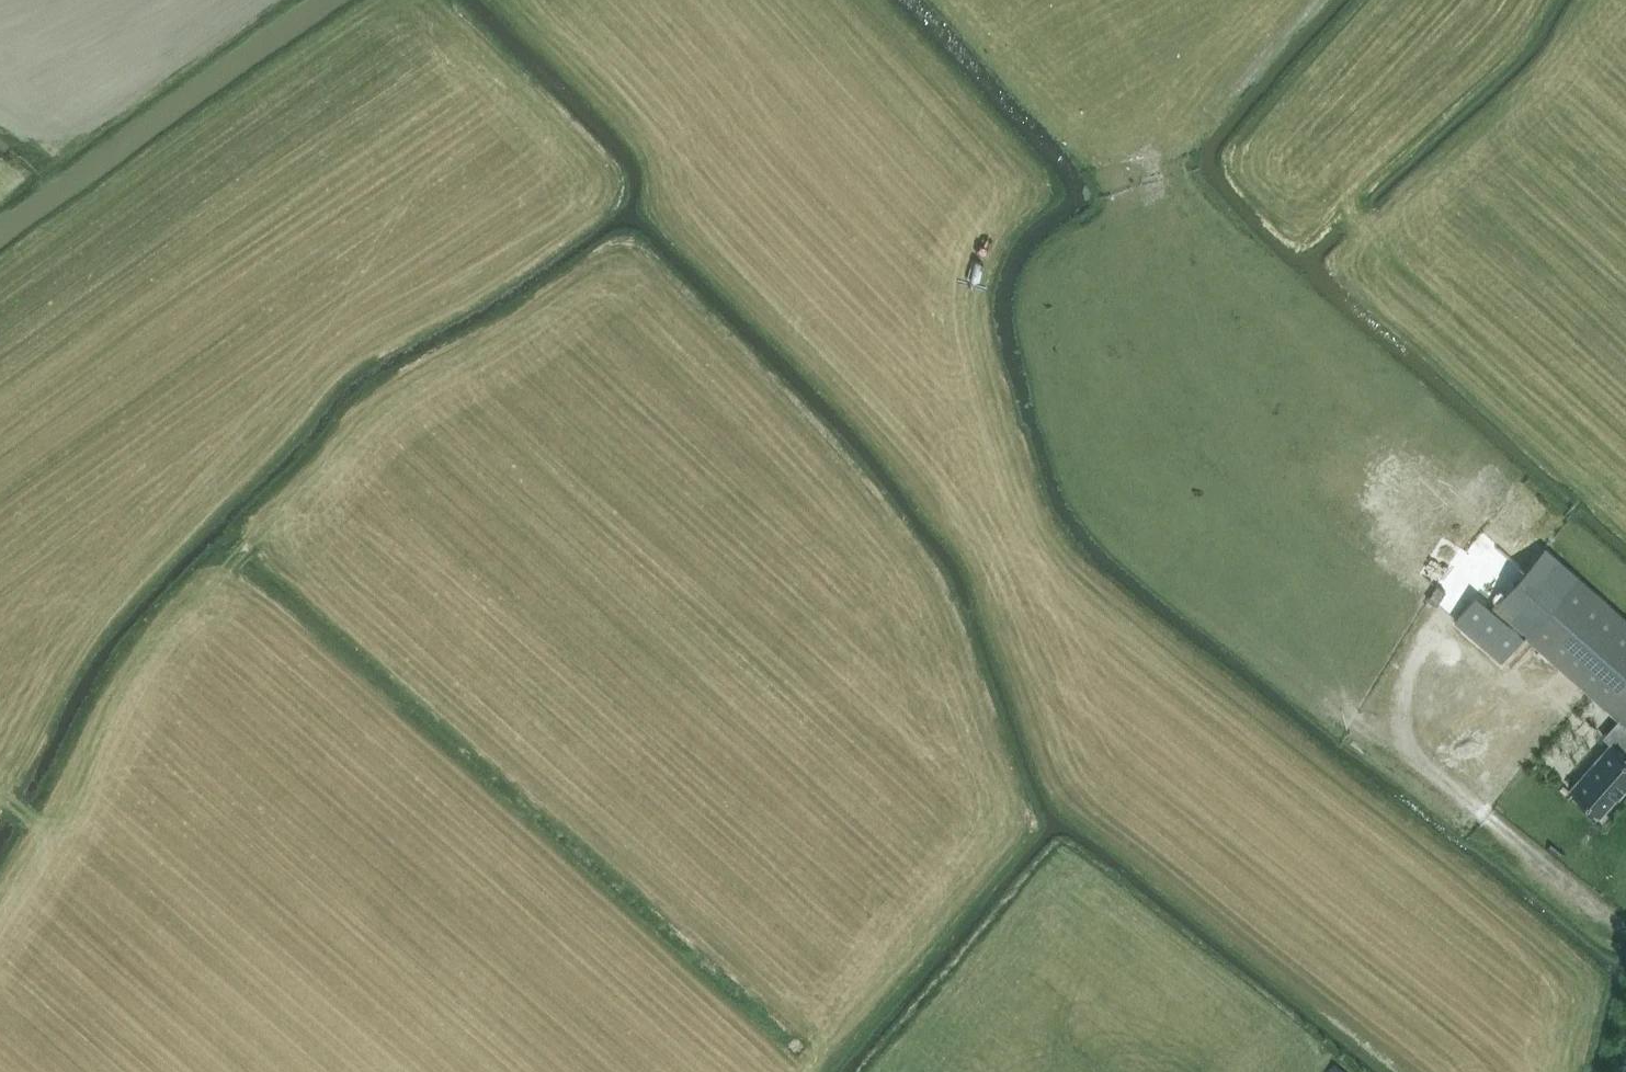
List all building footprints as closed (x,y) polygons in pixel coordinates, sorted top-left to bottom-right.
[(1491,607),(1508,621),(1525,635),(1619,719),(1604,736),(1611,743),(1572,788),(1601,814),(1625,786),(1625,617),(1578,575),(1562,560),(1545,546),(1491,607)]
